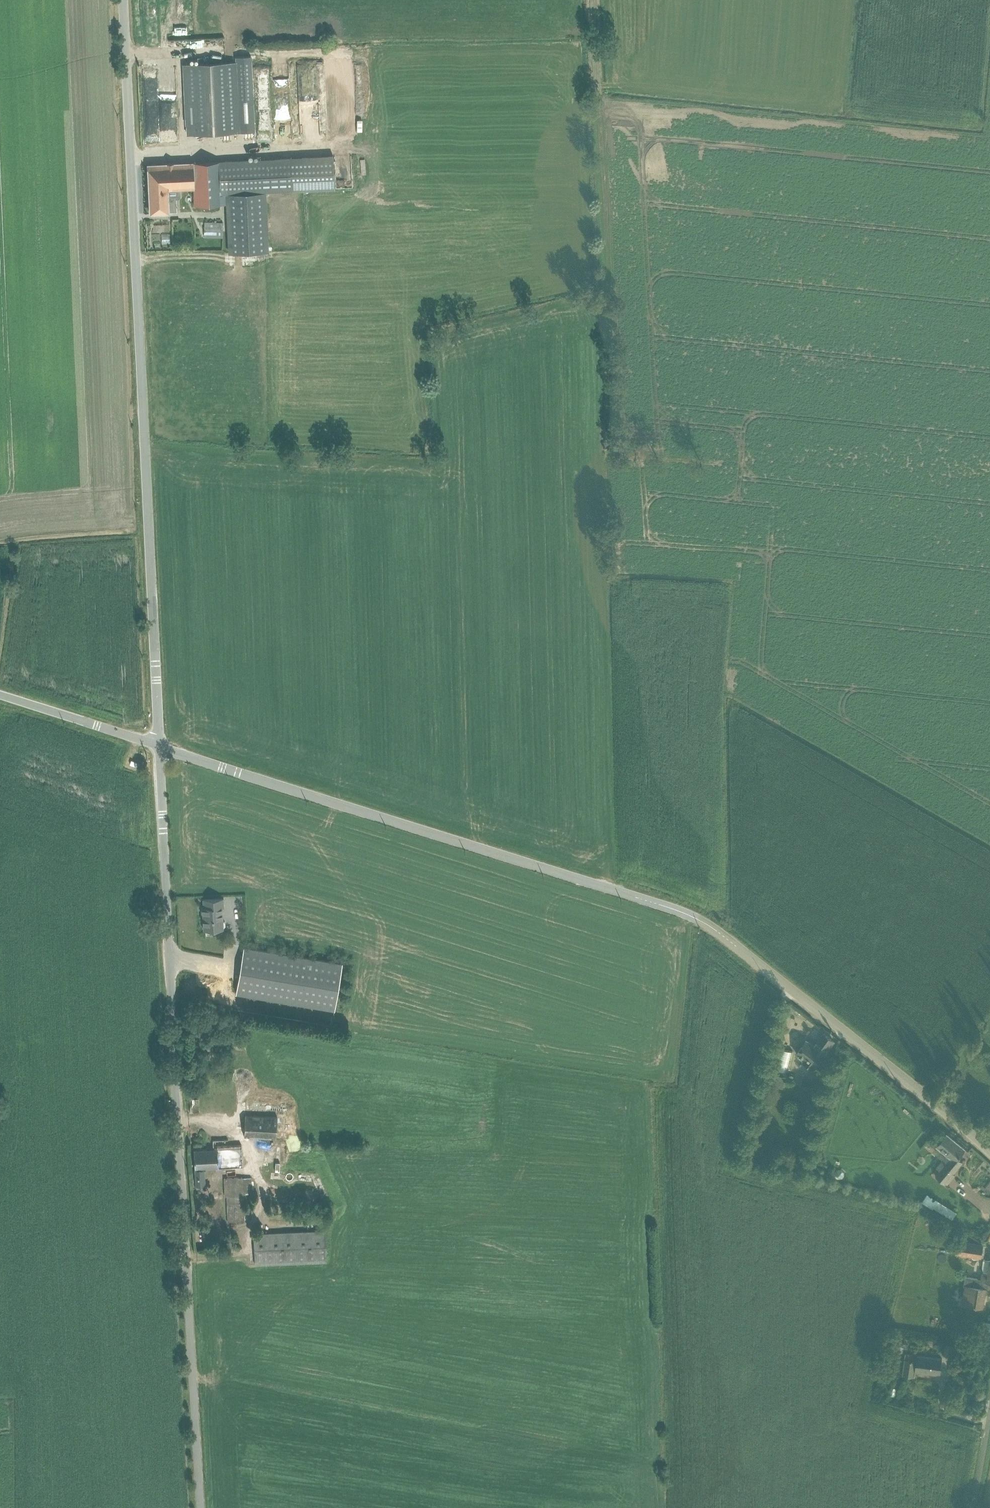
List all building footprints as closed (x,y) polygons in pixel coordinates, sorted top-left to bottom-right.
[(251,57),(184,60),(187,133),(254,130),(251,57)] [(154,139),(186,137),(183,96),(178,97),(178,83),(183,82),(182,73),(167,74),(169,110),(152,111),(154,139)] [(334,155),(222,161),(228,261),(268,259),(264,193),(335,189),(334,155)] [(170,212),(169,189),(195,188),(194,162),(148,163),(149,212),(170,212)] [(224,897),(201,898),(202,906),(197,906),(198,915),(201,915),(202,930),(224,929),(224,897)] [(342,962),(242,945),(234,993),(334,1010),(342,962)] [(812,1068),(832,1034),(815,1024),(795,1057),(812,1068)] [(292,1123),(293,1101),(245,1099),(244,1135),(279,1137),(279,1123),(292,1123)] [(944,1182),(971,1151),(948,1132),(922,1163),(944,1182)] [(244,1166),(243,1144),(194,1145),(195,1187),(206,1187),(206,1167),(244,1166)] [(256,1178),(221,1178),(221,1197),(231,1197),(231,1228),(247,1228),(247,1197),(256,1197),(256,1178)] [(962,1221),(968,1212),(938,1192),(932,1201),(962,1221)] [(326,1264),(324,1232),(255,1235),(256,1266),(326,1264)] [(964,1242),(957,1253),(975,1264),(986,1246),(975,1239),(971,1246),(964,1242)] [(989,1308),(989,1284),(987,1283),(987,1276),(975,1275),(973,1307),(989,1308)] [(917,1371),(941,1374),(943,1357),(906,1352),(904,1374),(916,1376),(917,1371)]
